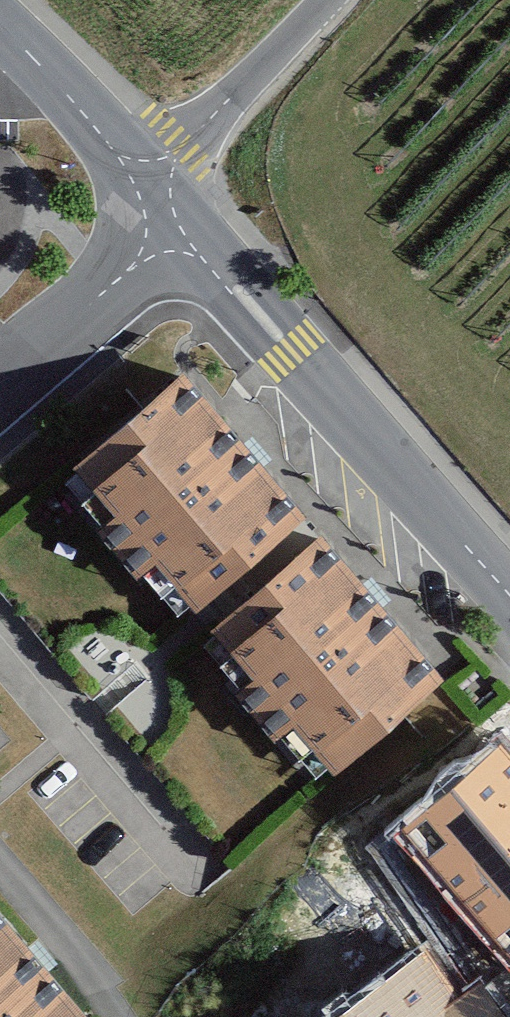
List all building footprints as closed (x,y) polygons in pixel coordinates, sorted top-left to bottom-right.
[(183,379),(72,471),(95,499),(83,510),(145,584),(158,573),(195,618),(306,526),(183,379)] [(320,541),(209,636),(233,663),(219,675),(302,770),(316,759),(335,781),(445,685),(320,541)] [(499,746),(397,833),(509,966),(509,759),(499,746)] [(0,907),(0,1016),(98,1016),(0,907)] [(317,1016),(509,1016),(509,1011),(481,968),(455,986),(426,943),(317,1016)]
